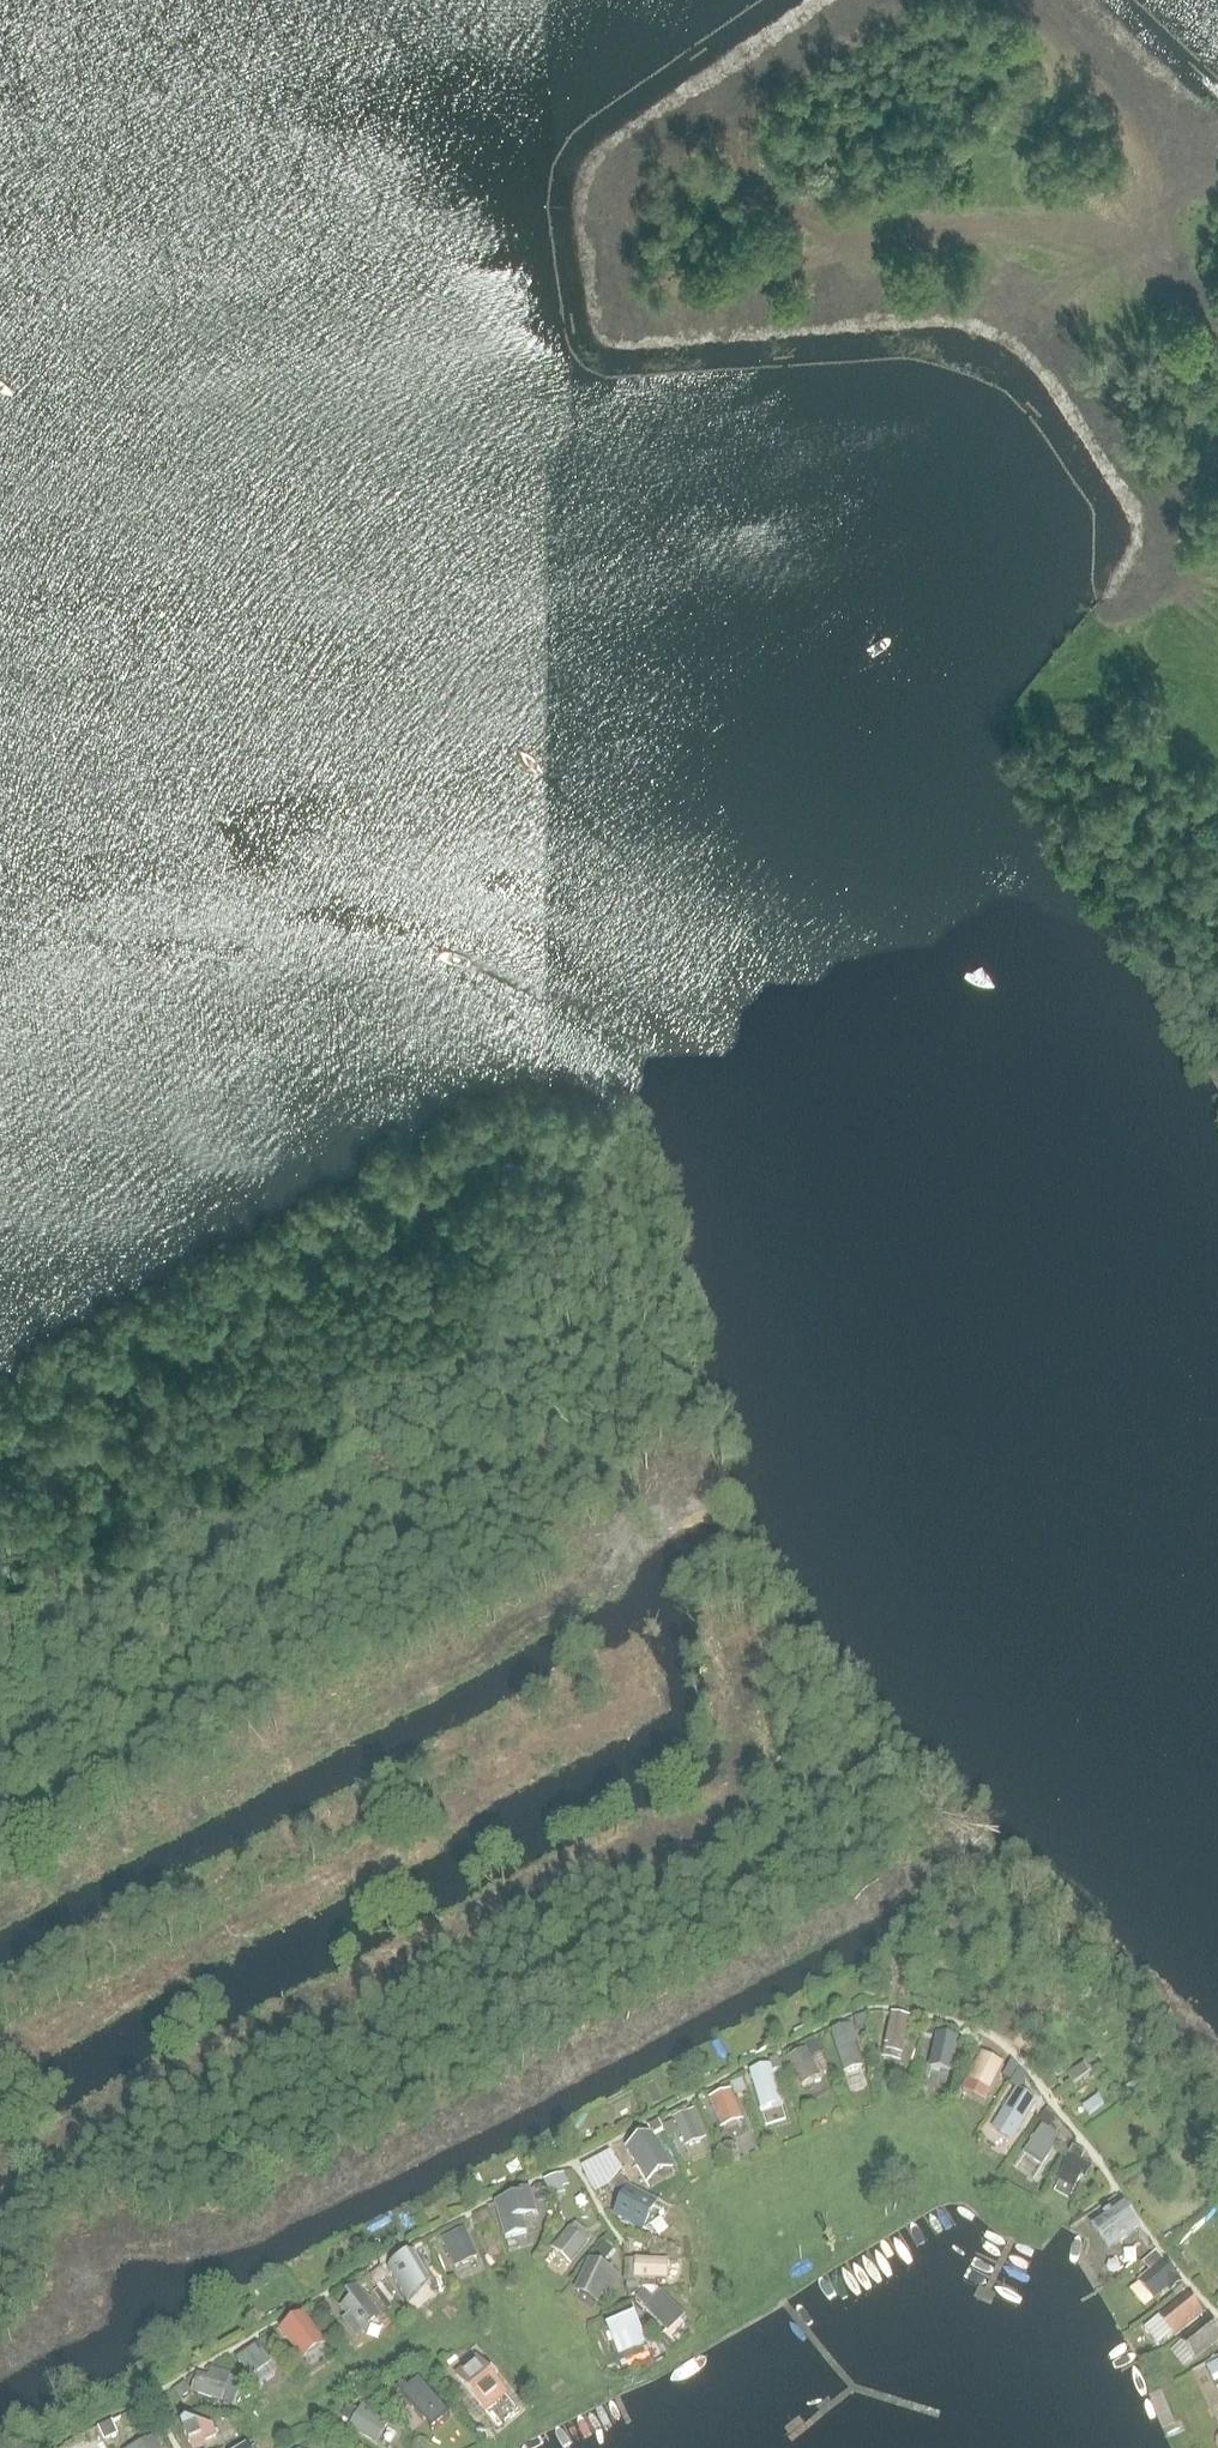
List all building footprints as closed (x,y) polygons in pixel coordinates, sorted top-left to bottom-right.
[(888,2050),(902,2053),(911,2016),(893,2012),(887,2043),(889,2043),(888,2050)] [(866,2015),(854,2019),(857,2030),(869,2026),(866,2015)] [(922,2023),(920,2036),(932,2037),(933,2025),(922,2023)] [(862,2069),(850,2027),(831,2033),(845,2074),(862,2069)] [(936,2034),(929,2068),(953,2074),(961,2039),(936,2034)] [(817,2041),(806,2046),(812,2057),(823,2052),(817,2041)] [(822,2077),(807,2049),(786,2060),(802,2088),(822,2077)] [(982,2054),(967,2081),(991,2093),(1005,2066),(982,2054)] [(778,2058),(770,2061),(771,2066),(773,2072),(782,2070),(778,2058)] [(1011,2063),(1006,2071),(1013,2076),(1018,2067),(1011,2063)] [(773,2072),(771,2066),(750,2072),(762,2112),(783,2105),(773,2072)] [(1020,2070),(1010,2084),(1020,2091),(1028,2079),(1020,2070)] [(742,2079),(730,2084),(735,2097),(747,2093),(742,2079)] [(744,2121),(732,2090),(709,2100),(721,2131),(744,2121)] [(1017,2091),(995,2128),(1013,2139),(1035,2101),(1017,2091)] [(708,2137),(697,2109),(677,2118),(688,2145),(708,2137)] [(1045,2112),(1040,2120),(1050,2126),(1055,2117),(1045,2112)] [(658,2120),(647,2126),(653,2136),(664,2130),(658,2120)] [(673,2122),(663,2127),(669,2140),(679,2135),(673,2122)] [(1043,2125),(1023,2155),(1043,2169),(1063,2139),(1043,2125)] [(669,2167),(651,2136),(627,2149),(634,2163),(638,2160),(649,2179),(669,2167)] [(1075,2183),(1082,2172),(1086,2174),(1092,2165),(1081,2159),(1086,2151),(1074,2143),(1063,2160),(1068,2163),(1061,2174),(1075,2183)] [(581,2168),(595,2192),(610,2184),(620,2193),(628,2184),(616,2172),(625,2167),(614,2150),(581,2168)] [(557,2176),(547,2181),(552,2193),(562,2189),(557,2176)] [(539,2202),(550,2199),(545,2185),(534,2188),(539,2202)] [(531,2190),(514,2195),(515,2199),(496,2204),(506,2238),(528,2232),(524,2217),(537,2213),(531,2190)] [(658,2204),(628,2190),(614,2216),(644,2231),(658,2204)] [(1122,2205),(1099,2222),(1115,2244),(1138,2228),(1122,2205)] [(487,2211),(476,2217),(481,2227),(492,2221),(487,2211)] [(574,2225),(552,2250),(572,2266),(592,2240),(574,2225)] [(479,2258),(466,2228),(442,2239),(455,2268),(479,2258)] [(603,2244),(595,2255),(605,2263),(613,2251),(603,2244)] [(412,2249),(387,2265),(407,2298),(427,2274),(412,2249)] [(1155,2251),(1143,2261),(1152,2271),(1138,2283),(1154,2302),(1167,2290),(1171,2295),(1183,2284),(1179,2279),(1181,2277),(1155,2251)] [(670,2261),(635,2260),(635,2280),(657,2281),(669,2282),(670,2261)] [(589,2262),(574,2294),(599,2307),(604,2294),(611,2296),(621,2273),(589,2262)] [(377,2286),(387,2278),(381,2269),(370,2276),(377,2286)] [(635,2280),(626,2282),(627,2291),(636,2289),(657,2289),(657,2281),(635,2280)] [(368,2325),(381,2315),(358,2284),(345,2294),(349,2300),(342,2305),(348,2313),(342,2318),(356,2336),(369,2326),(368,2325)] [(660,2294),(655,2299),(646,2290),(635,2301),(665,2332),(682,2316),(660,2294)] [(1188,2292),(1157,2316),(1158,2318),(1145,2329),(1158,2345),(1171,2334),(1175,2338),(1205,2313),(1188,2292)] [(325,2304),(315,2311),(322,2321),(332,2314),(325,2304)] [(648,2344),(632,2310),(604,2323),(619,2357),(648,2344)] [(1179,2342),(1197,2362),(1217,2344),(1217,2332),(1207,2319),(1179,2342)] [(324,2351),(304,2320),(285,2333),(303,2363),(324,2351)] [(257,2354),(252,2348),(237,2359),(251,2379),(274,2364),(263,2350),(257,2354)] [(509,2395),(478,2357),(455,2374),(487,2412),(509,2395)] [(1206,2369),(1215,2386),(1217,2384),(1217,2363),(1206,2369)] [(208,2376),(199,2373),(191,2393),(222,2403),(233,2375),(211,2368),(208,2376)] [(442,2407),(419,2379),(408,2387),(404,2383),(397,2389),(423,2422),(442,2407)] [(185,2383),(175,2390),(181,2398),(191,2392),(185,2383)] [(378,2410),(365,2402),(349,2427),(377,2444),(389,2424),(376,2416),(378,2410)] [(212,2425),(189,2419),(181,2423),(192,2447),(201,2447),(208,2445),(206,2441),(217,2436),(212,2425)] [(112,2422),(98,2428),(105,2443),(119,2436),(112,2422)] [(157,2437),(133,2447),(162,2447),(157,2437)]
